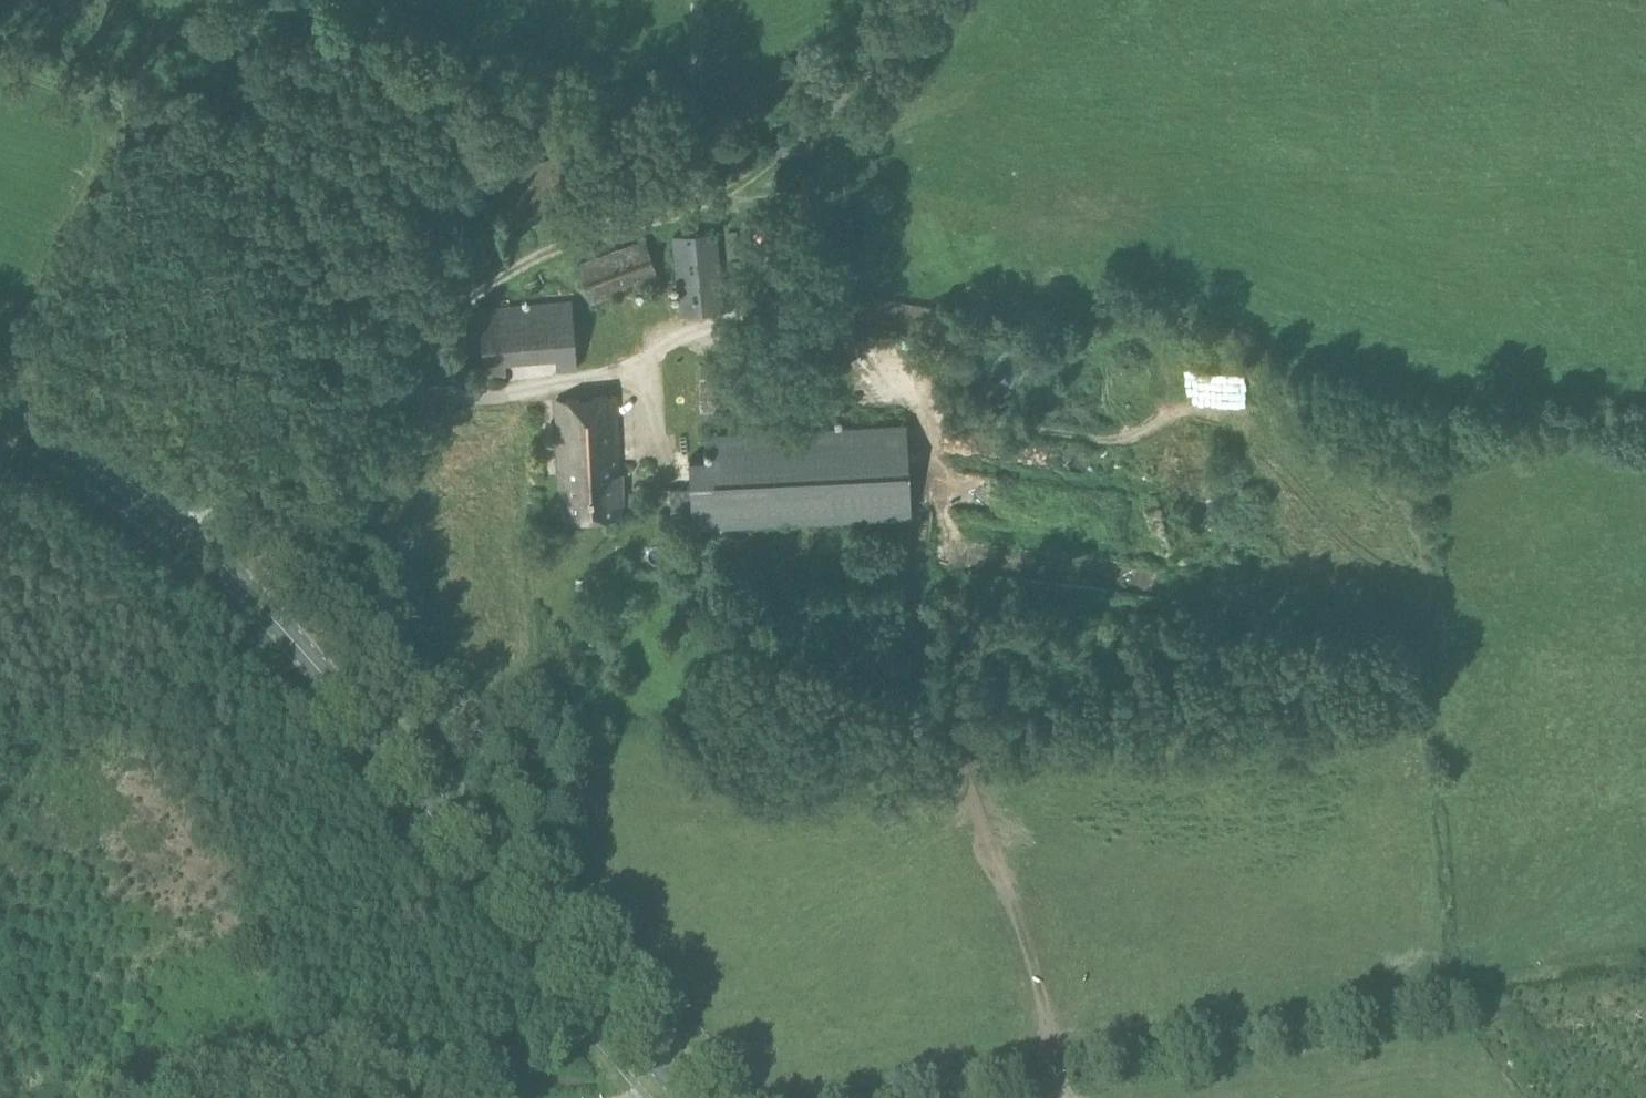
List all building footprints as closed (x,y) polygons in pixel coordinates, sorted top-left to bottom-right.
[(679,313),(724,309),(718,229),(675,233),(679,313)] [(590,302),(658,277),(643,240),(576,264),(590,302)] [(577,362),(570,299),(478,309),(485,376),(506,373),(504,358),(552,353),(553,365),(577,362)] [(744,362),(699,362),(700,412),(716,412),(716,398),(744,398),(744,362)] [(562,517),(621,514),(615,397),(555,401),(562,517)] [(677,526),(912,523),(910,425),(712,428),(712,460),(687,460),(688,488),(676,489),(677,526)] [(1007,445),(1039,449),(1041,432),(1009,429),(1007,445)]
